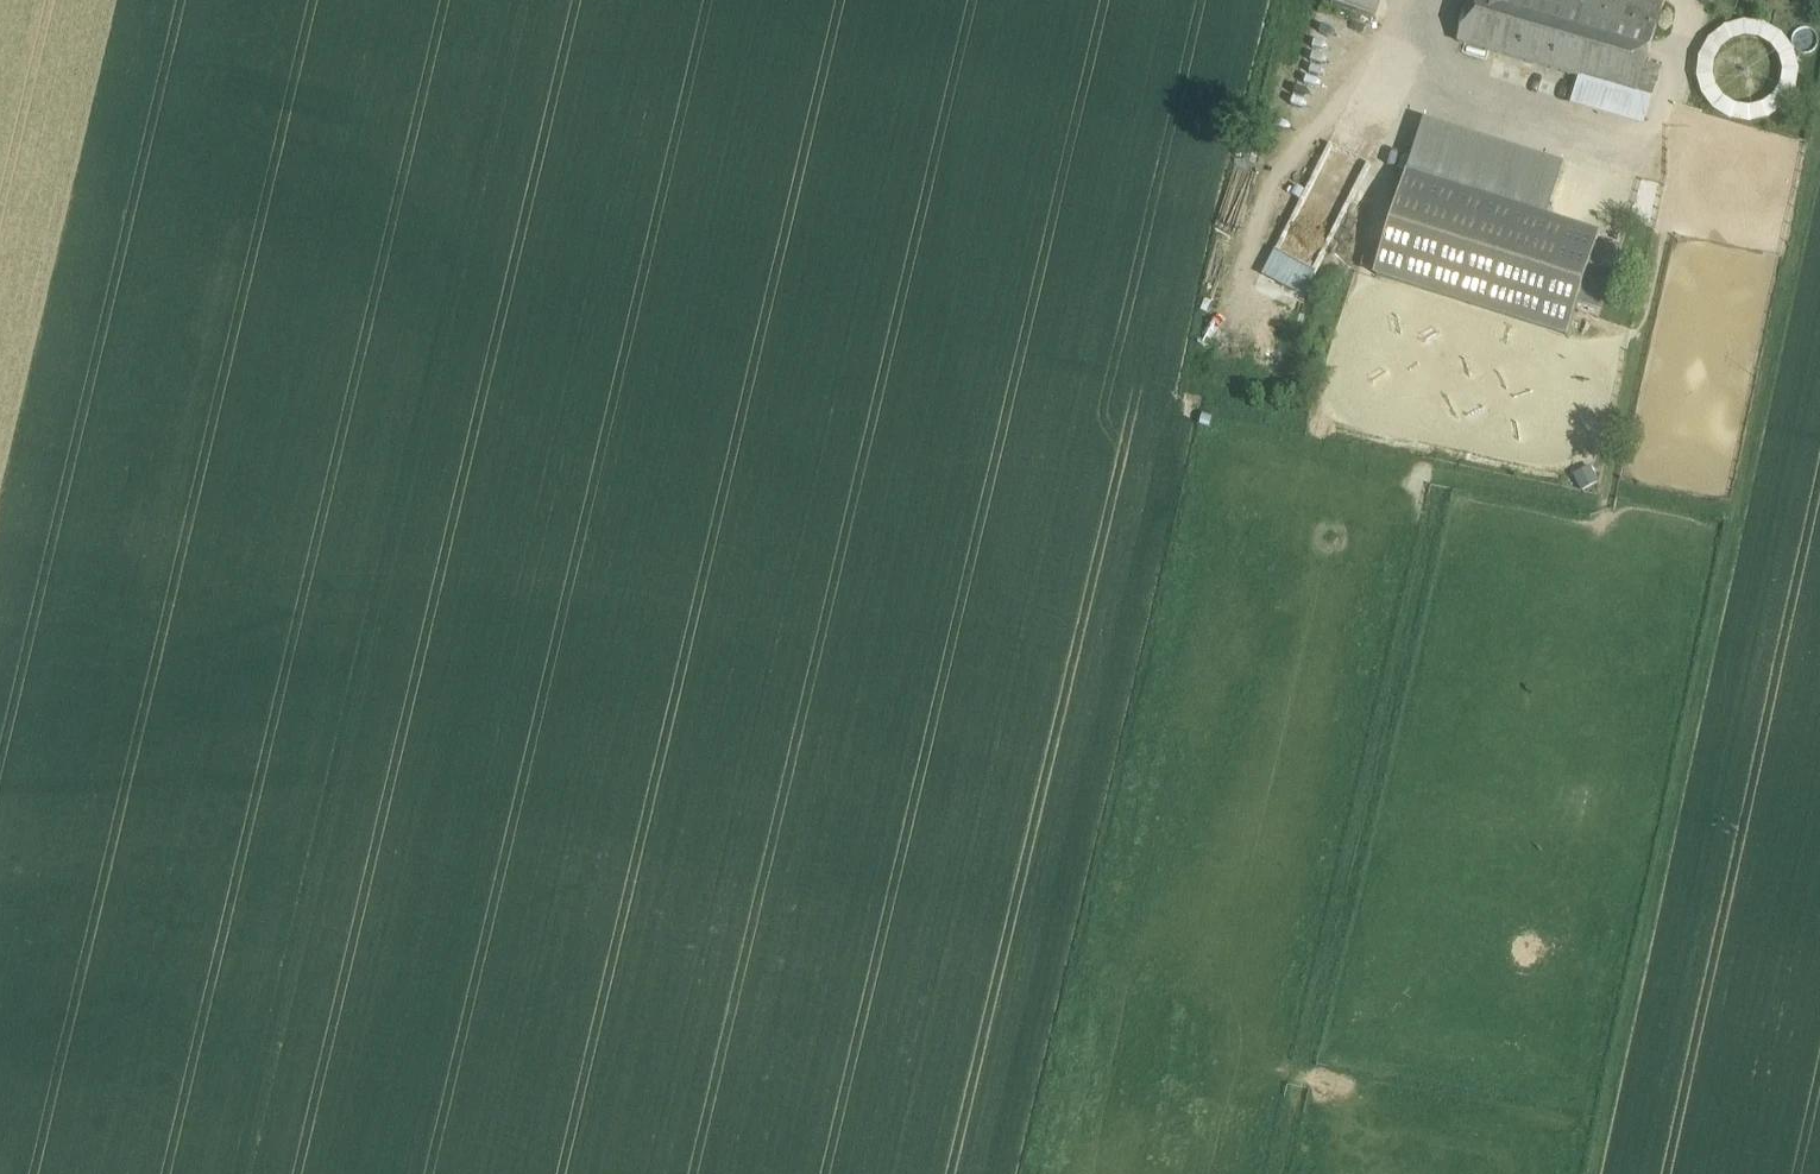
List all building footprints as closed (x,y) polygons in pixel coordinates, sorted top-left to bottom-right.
[(1321,3),(1377,20),(1383,0),(1322,0),(1321,3)] [(1661,0),(1472,0),(1459,42),(1582,78),(1636,94),(1646,64),(1666,1),(1661,0)] [(1799,90),(1795,33),(1769,35),(1772,70),(1761,71),(1761,79),(1772,78),(1773,101),(1745,103),(1746,118),(1785,116),(1784,91),(1799,90)] [(1636,94),(1582,78),(1577,98),(1645,118),(1661,69),(1646,64),(1636,94)] [(1560,173),(1423,130),(1409,175),(1545,219),(1560,173)] [(1330,143),(1309,193),(1350,210),(1371,160),(1330,143)] [(1545,219),(1409,175),(1377,275),(1568,336),(1577,305),(1600,312),(1612,274),(1590,266),(1599,236),(1545,219)] [(1592,465),(1576,473),(1583,489),(1599,482),(1592,465)]
